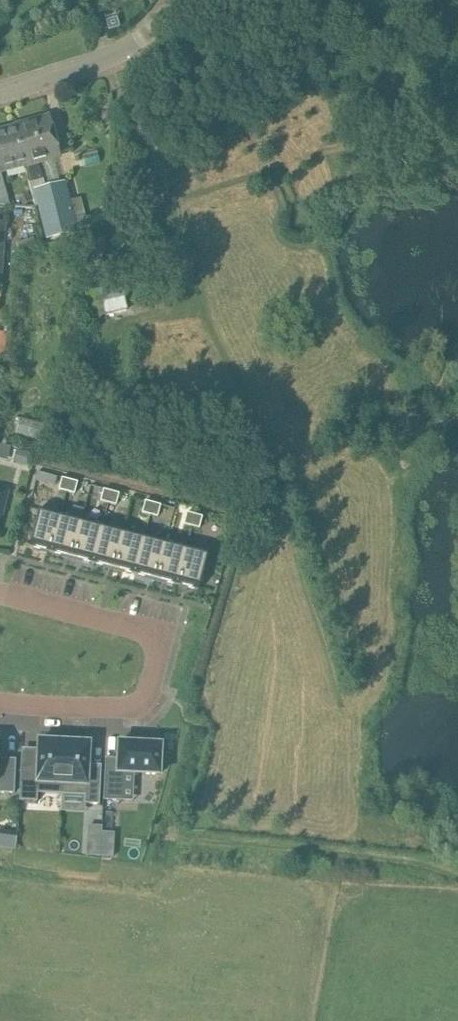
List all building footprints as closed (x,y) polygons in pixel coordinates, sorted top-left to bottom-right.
[(107,20),(109,29),(120,26),(117,17),(107,20)] [(14,127),(24,164),(29,183),(43,179),(38,160),(60,154),(50,117),(14,127)] [(24,164),(14,127),(0,131),(0,204),(10,205),(1,170),(24,164)] [(46,239),(71,233),(71,237),(82,234),(109,211),(104,205),(86,220),(81,198),(70,201),(65,182),(33,190),(46,239)] [(18,198),(22,205),(32,200),(28,193),(18,198)] [(105,238),(87,235),(82,263),(100,266),(105,238)] [(104,315),(127,310),(121,283),(98,288),(104,315)] [(19,419),(17,434),(40,438),(43,423),(19,419)] [(28,465),(30,454),(16,450),(14,462),(28,465)] [(48,474),(39,472),(36,481),(45,483),(48,474)] [(69,492),(72,481),(64,479),(61,490),(69,492)] [(69,492),(76,495),(79,483),(72,481),(69,492)] [(103,502),(110,504),(113,492),(106,490),(103,502)] [(118,506),(121,495),(113,492),(110,504),(118,506)] [(147,502),(144,513),(152,516),(155,504),(147,502)] [(155,504),(152,516),(160,518),(163,506),(155,504)] [(41,511),(31,548),(52,553),(62,516),(41,511)] [(186,525),(194,527),(197,515),(189,513),(186,525)] [(194,527),(201,529),(204,518),(197,515),(194,527)] [(62,516),(52,553),(73,559),(83,522),(62,516)] [(83,522),(73,559),(94,565),(104,527),(83,522)] [(104,527),(94,565),(115,570),(124,533),(104,527)] [(124,533),(115,570),(136,575),(145,538),(124,533)] [(145,538),(136,575),(156,581),(166,544),(145,538)] [(166,544),(156,581),(178,586),(187,549),(166,544)] [(187,549),(178,586),(199,592),(208,555),(187,549)] [(21,765),(19,799),(37,800),(38,792),(62,793),(65,739),(41,738),(39,766),(21,765)] [(65,739),(62,793),(86,794),(85,802),(100,803),(102,775),(87,774),(89,740),(65,739)] [(105,759),(104,799),(122,799),(123,772),(160,773),(162,743),(125,742),(124,760),(105,759)] [(14,792),(16,759),(0,758),(0,791),(14,792)] [(102,838),(102,830),(102,824),(89,823),(88,837),(102,838)] [(15,847),(17,834),(8,833),(6,846),(15,847)] [(113,855),(114,843),(101,843),(101,855),(113,855)]
